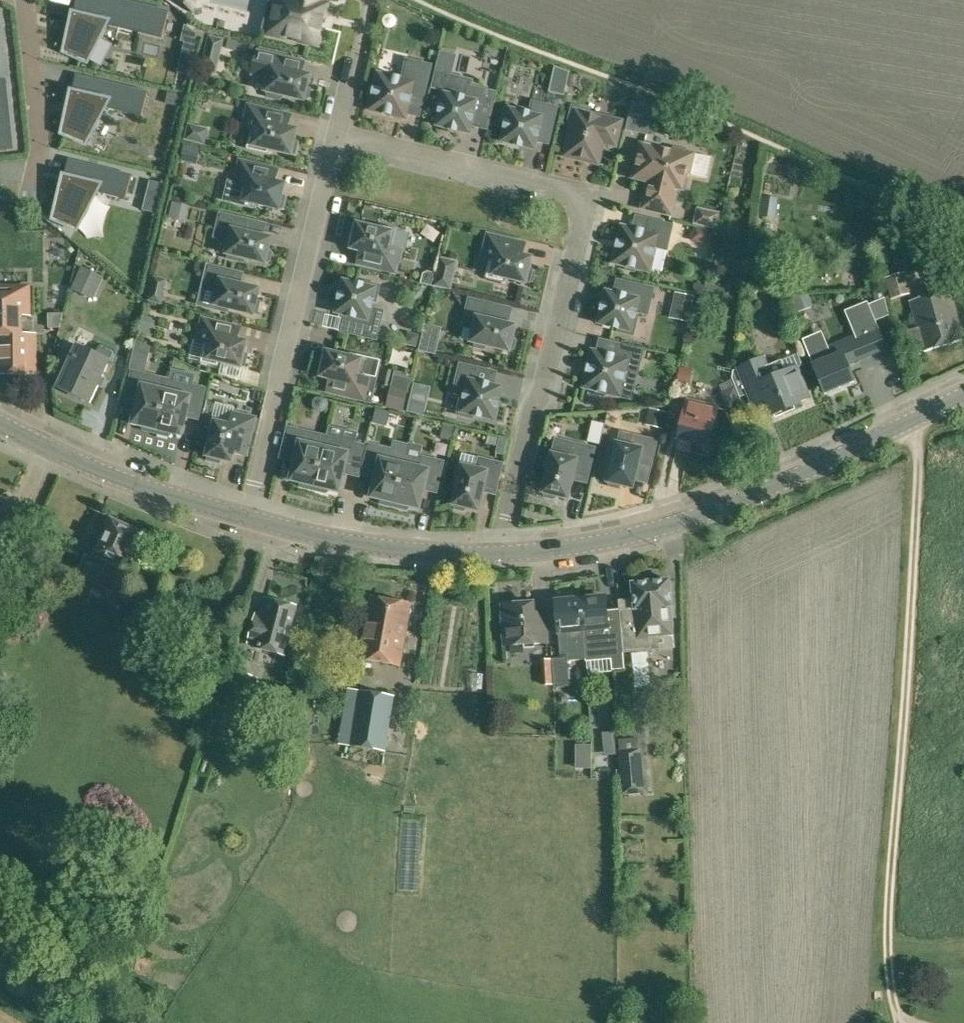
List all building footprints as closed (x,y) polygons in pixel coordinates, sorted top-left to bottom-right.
[(98,37),(103,38),(106,26),(107,26),(107,24),(161,37),(162,37),(168,12),(117,0),(77,0),(64,52),(86,61),(87,60),(86,60),(98,37)] [(192,11),(195,0),(180,0),(192,11)] [(317,45),(326,6),(322,5),(323,0),(268,0),(260,32),(269,34),(317,45)] [(310,76),(302,74),(305,62),(288,57),(258,50),(253,76),(268,79),(265,92),(267,92),(269,97),(280,100),(283,96),(304,101),(304,99),(308,98),(310,90),(307,88),(310,76)] [(431,65),(406,59),(402,79),(378,73),(375,85),(371,87),(369,95),(372,97),(369,110),(406,119),(411,95),(423,98),(431,65)] [(570,72),(555,67),(549,92),(564,96),(570,72)] [(145,93),(75,76),(69,101),(68,101),(61,134),(83,144),(84,142),(83,142),(102,106),(134,113),(133,114),(140,115),(145,93)] [(12,150),(5,79),(0,80),(0,151),(12,150)] [(442,90),(437,110),(440,110),(437,126),(469,133),(471,126),(487,130),(496,93),(466,86),(464,98),(457,97),(458,93),(442,90)] [(532,101),(529,114),(522,112),(523,109),(507,105),(503,120),(507,121),(502,141),(534,149),(536,141),(548,144),(557,107),(532,101)] [(243,128),(252,130),(247,149),(268,154),(268,150),(291,155),(292,153),(295,154),(298,142),(294,141),(297,130),(288,128),(291,115),(248,105),(243,128)] [(622,121),(587,113),(588,110),(572,106),(568,121),(572,122),(565,152),(588,157),(590,148),(602,150),(603,143),(616,146),(622,121)] [(672,151),(641,144),(633,178),(648,182),(641,209),(671,216),(677,189),(682,190),(686,173),(689,174),(694,153),(673,149),(672,151)] [(123,199),(126,199),(131,176),(68,161),(54,219),(76,229),(76,227),(96,191),(123,198),(123,199)] [(235,183),(244,185),(243,189),(239,204),(255,207),(255,204),(278,210),(279,207),(282,208),(285,197),(281,196),(284,184),(275,182),(278,170),(240,161),(235,183)] [(718,214),(699,209),(695,223),(715,228),(718,214)] [(230,241),(226,255),(229,255),(228,259),(244,263),(245,259),(265,264),(266,262),(270,261),(272,253),(268,250),(271,239),(246,233),(249,220),(220,213),(214,237),(230,241)] [(667,250),(673,225),(647,219),(645,231),(621,226),(613,263),(625,266),(626,270),(634,272),(637,269),(649,272),(655,248),(667,250)] [(391,248),(396,229),(380,226),(379,229),(357,224),(356,226),(353,225),(350,237),(353,238),(351,249),(360,251),(357,264),(395,273),(400,251),(391,248)] [(714,232),(694,227),(691,240),(711,245),(714,232)] [(525,243),(488,235),(482,257),(491,259),(487,278),(502,282),(503,278),(526,283),(526,281),(530,282),(533,270),(529,270),(532,258),(522,256),(525,243)] [(234,283),(237,272),(208,265),(202,288),(218,292),(214,305),(217,306),(216,310),(227,312),(228,309),(253,315),(254,313),(257,313),(260,302),(256,301),(259,289),(234,283)] [(80,266),(70,288),(82,293),(92,271),(80,266)] [(909,290),(906,279),(903,270),(886,275),(892,295),(909,290)] [(437,272),(434,286),(450,290),(453,276),(437,272)] [(654,288),(617,280),(614,293),(606,291),(598,323),(619,328),(618,332),(633,335),(637,319),(633,319),(635,312),(647,315),(654,288)] [(339,331),(376,340),(383,311),(371,308),(372,301),(376,302),(380,286),(364,282),(364,286),(343,281),(336,313),(343,315),(339,331)] [(35,373),(35,334),(21,334),(20,315),(29,315),(28,299),(28,285),(0,286),(0,374),(35,373)] [(907,352),(923,348),(924,351),(963,340),(960,327),(960,326),(950,290),(910,301),(917,328),(901,333),(907,352)] [(693,296),(674,292),(669,317),(688,321),(693,296)] [(494,304),(469,298),(462,326),(474,329),(470,342),(475,343),(476,347),(483,349),(486,346),(509,352),(510,350),(514,349),(516,341),(513,338),(515,326),(490,320),(494,304)] [(854,382),(847,364),(885,348),(868,306),(851,313),(860,335),(824,349),(819,337),(812,340),(804,343),(825,394),(854,382)] [(237,340),(240,328),(202,319),(197,341),(206,343),(205,346),(205,347),(202,362),(217,365),(218,362),(240,367),(241,365),(245,366),(247,354),(244,354),(246,342),(237,340)] [(77,345),(76,346),(70,343),(64,357),(70,359),(58,386),(91,402),(109,363),(113,361),(116,353),(114,348),(102,343),(97,345),(94,353),(77,345)] [(618,344),(615,356),(592,350),(583,387),(596,390),(597,394),(605,396),(607,393),(620,396),(626,372),(637,375),(643,350),(618,344)] [(362,373),(365,357),(350,354),(349,357),(326,352),(326,354),(322,353),(320,365),(323,366),(320,377),(330,379),(327,392),(365,401),(370,378),(361,376),(362,373)] [(750,398),(751,397),(763,393),(772,415),(799,404),(798,403),(809,398),(797,367),(786,372),(781,360),(767,366),(764,358),(739,368),(733,370),(732,378),(739,398),(740,397),(749,394),(750,398)] [(496,372),(460,364),(453,390),(466,393),(464,400),(461,399),(457,415),(472,418),(473,415),(493,420),(501,388),(493,386),(496,372)] [(156,433),(168,380),(132,371),(126,396),(138,399),(132,424),(142,426),(143,431),(156,433)] [(169,380),(168,380),(156,433),(168,436),(171,433),(181,436),(187,410),(199,413),(205,388),(192,385),(191,389),(168,383),(169,380)] [(406,393),(393,390),(389,406),(402,410),(406,393)] [(709,446),(717,408),(687,401),(678,439),(679,439),(677,448),(690,451),(692,442),(709,446)] [(745,419),(739,406),(730,411),(736,424),(745,419)] [(255,418),(233,413),(231,422),(227,421),(212,418),(208,433),(212,434),(206,456),(208,457),(208,460),(219,463),(220,460),(231,462),(234,453),(246,456),(255,418)] [(313,490),(326,436),(287,427),(281,452),(296,456),(290,481),(300,483),(301,487),(313,490)] [(657,441),(633,435),(619,432),(617,443),(616,443),(616,447),(611,449),(610,456),(613,459),(607,482),(609,483),(610,487),(618,489),(621,486),(632,488),(638,463),(651,466),(657,441)] [(326,436),(313,490),(326,493),(329,490),(338,492),(344,467),(360,471),(367,443),(366,443),(365,445),(326,436)] [(555,439),(552,454),(551,458),(547,459),(545,467),(548,470),(542,493),(544,493),(545,497),(553,499),(556,496),(568,499),(573,474),(588,477),(595,448),(570,442),(555,439)] [(367,443),(360,471),(361,471),(362,469),(376,472),(370,498),(380,500),(382,504),(394,507),(406,457),(405,456),(403,464),(390,461),(392,449),(367,443)] [(406,457),(394,507),(406,510),(409,507),(419,509),(425,484),(438,487),(444,462),(420,456),(419,460),(406,457)] [(476,469),(462,466),(461,468),(458,468),(454,483),(458,484),(453,505),(454,505),(455,509),(463,511),(466,508),(478,511),(484,486),(496,489),(502,463),(478,458),(476,469)] [(112,522),(97,555),(95,559),(85,555),(77,571),(88,576),(89,576),(114,587),(123,567),(124,567),(125,564),(128,566),(132,557),(129,556),(139,534),(136,533),(138,529),(126,524),(124,527),(112,522)] [(622,642),(623,651),(623,652),(624,652),(652,649),(650,637),(673,635),(671,621),(670,621),(669,607),(672,606),(669,580),(632,583),(634,608),(619,610),(621,623),(620,623),(622,642)] [(606,597),(581,600),(583,630),(586,659),(587,659),(611,657),(611,652),(623,651),(622,642),(620,623),(608,624),(606,597)] [(371,598),(361,658),(380,661),(399,665),(409,605),(391,601),(371,598)] [(288,632),(295,607),(266,599),(261,616),(257,615),(249,642),(254,643),(253,646),(287,655),(293,633),(288,632)] [(583,630),(581,600),(555,602),(559,647),(570,646),(569,631),(583,630)] [(533,614),(532,604),(532,603),(502,605),(505,645),(547,642),(545,613),(533,614)] [(569,686),(567,658),(552,659),(554,687),(569,686)] [(393,696),(360,691),(351,746),(384,751),(393,696)] [(621,750),(620,751),(624,794),(644,792),(642,778),(639,748),(621,750)]
